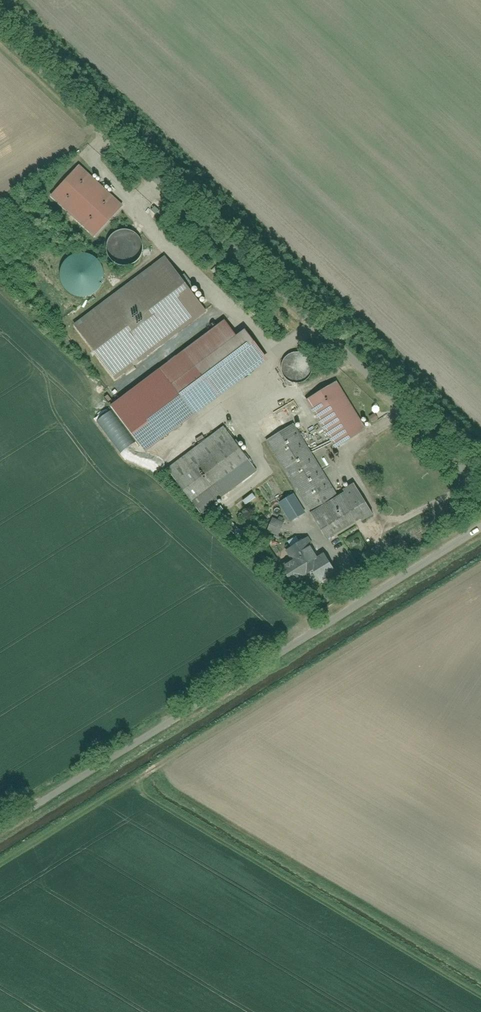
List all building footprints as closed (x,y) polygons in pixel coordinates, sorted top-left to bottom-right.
[(124,205),(81,166),(53,196),(96,235),(124,205)] [(119,265),(144,256),(134,228),(109,237),(119,265)] [(61,275),(63,282),(67,288),(72,293),(79,296),(87,296),(94,294),(100,289),(104,283),(106,276),(105,269),(103,263),(98,257),(92,254),(85,252),(78,253),(71,256),(66,261),(63,267),(61,275)] [(166,257),(75,326),(116,381),(208,312),(166,257)] [(226,319),(112,405),(148,452),(271,359),(248,328),(239,335),(226,319)] [(290,354),(286,375),(306,379),(310,358),(290,354)] [(338,381),(310,398),(339,447),(367,430),(338,381)] [(294,425),(268,441),(329,539),(362,519),(345,492),(338,496),(294,425)] [(224,427),(168,469),(203,516),(259,474),(224,427)] [(355,483),(344,490),(345,492),(362,519),(365,523),(376,516),(355,483)] [(255,492),(245,500),(248,504),(259,497),(255,492)] [(307,512),(295,493),(279,503),(291,522),(307,512)] [(285,522),(274,517),(268,531),(280,536),(285,522)] [(280,562),(292,584),(316,570),(322,581),(337,572),(326,553),(320,557),(309,537),(285,550),(289,557),(280,562)]
